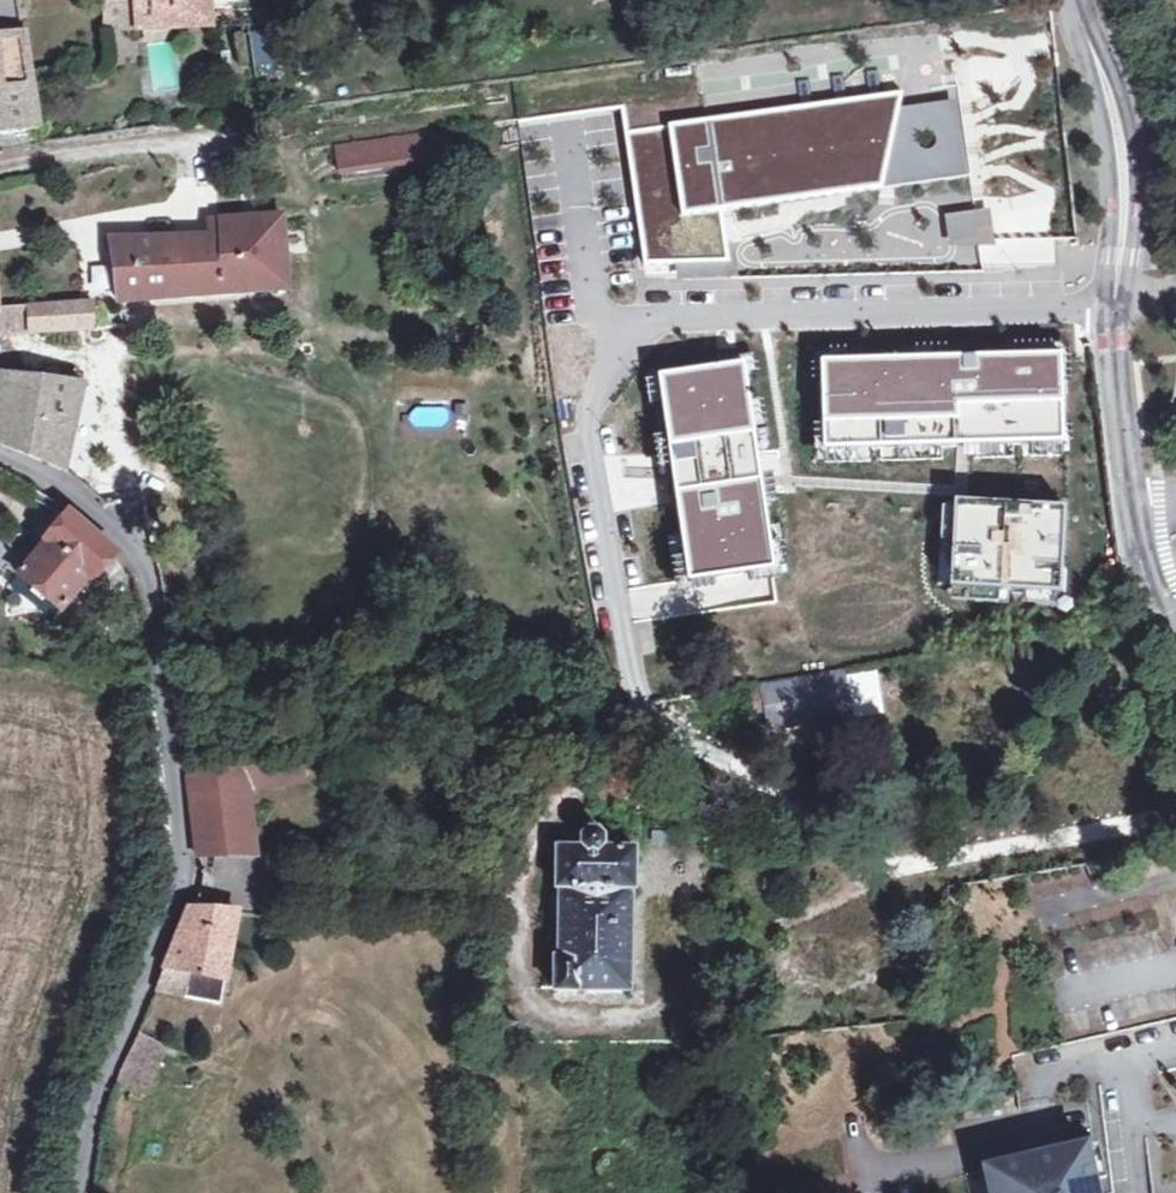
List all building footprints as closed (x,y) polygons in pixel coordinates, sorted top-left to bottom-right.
[(32,84),(19,0),(0,0),(0,88),(32,84)] [(136,28),(143,28),(213,25),(211,0),(134,0),(136,28)] [(692,75),(691,67),(666,71),(667,78),(692,75)] [(706,122),(625,133),(643,266),(727,263),(720,195),(886,171),(895,124),(891,96),(888,72),(702,96),(706,122)] [(32,84),(0,88),(0,137),(39,132),(32,84)] [(722,212),(971,178),(958,86),(891,96),(895,124),(887,167),(886,171),(720,195),(722,212)] [(447,154),(444,129),(338,145),(343,181),(436,167),(435,157),(447,154)] [(222,218),(223,295),(291,289),(283,214),(222,218)] [(119,304),(223,295),(222,218),(206,219),(208,236),(167,238),(112,238),(119,304)] [(31,308),(34,332),(87,328),(94,328),(94,306),(94,302),(31,308)] [(34,332),(31,308),(0,311),(0,336),(34,332)] [(1060,357),(821,364),(824,450),(1062,443),(1060,357)] [(743,366),(659,378),(688,583),(773,571),(743,366)] [(8,447),(66,471),(87,384),(0,373),(0,443),(8,447)] [(1063,510),(955,503),(950,589),(1058,595),(1063,510)] [(45,544),(91,579),(96,583),(116,558),(117,556),(103,541),(69,513),(45,544)] [(91,579),(45,544),(19,578),(63,613),(91,579)] [(885,716),(879,671),(849,675),(855,720),(885,716)] [(851,713),(844,675),(764,687),(768,710),(783,707),(786,724),(851,713)] [(786,724),(783,707),(768,710),(771,727),(786,724)] [(254,858),(244,768),(188,776),(198,855),(254,858)] [(563,889),(561,958),(558,958),(558,992),(635,992),(635,892),(639,891),(638,889),(638,850),(605,850),(605,838),(600,832),(590,833),(585,839),(585,849),(560,849),(559,869),(560,889),(563,889)] [(239,914),(192,911),(187,917),(157,992),(160,993),(184,999),(195,972),(205,975),(203,984),(212,986),(215,975),(227,978),(239,914)] [(146,1102),(172,1049),(143,1035),(117,1088),(146,1102)] [(997,1170),(1002,1192),(1089,1192),(1088,1187),(1094,1186),(1086,1150),(997,1170)]
